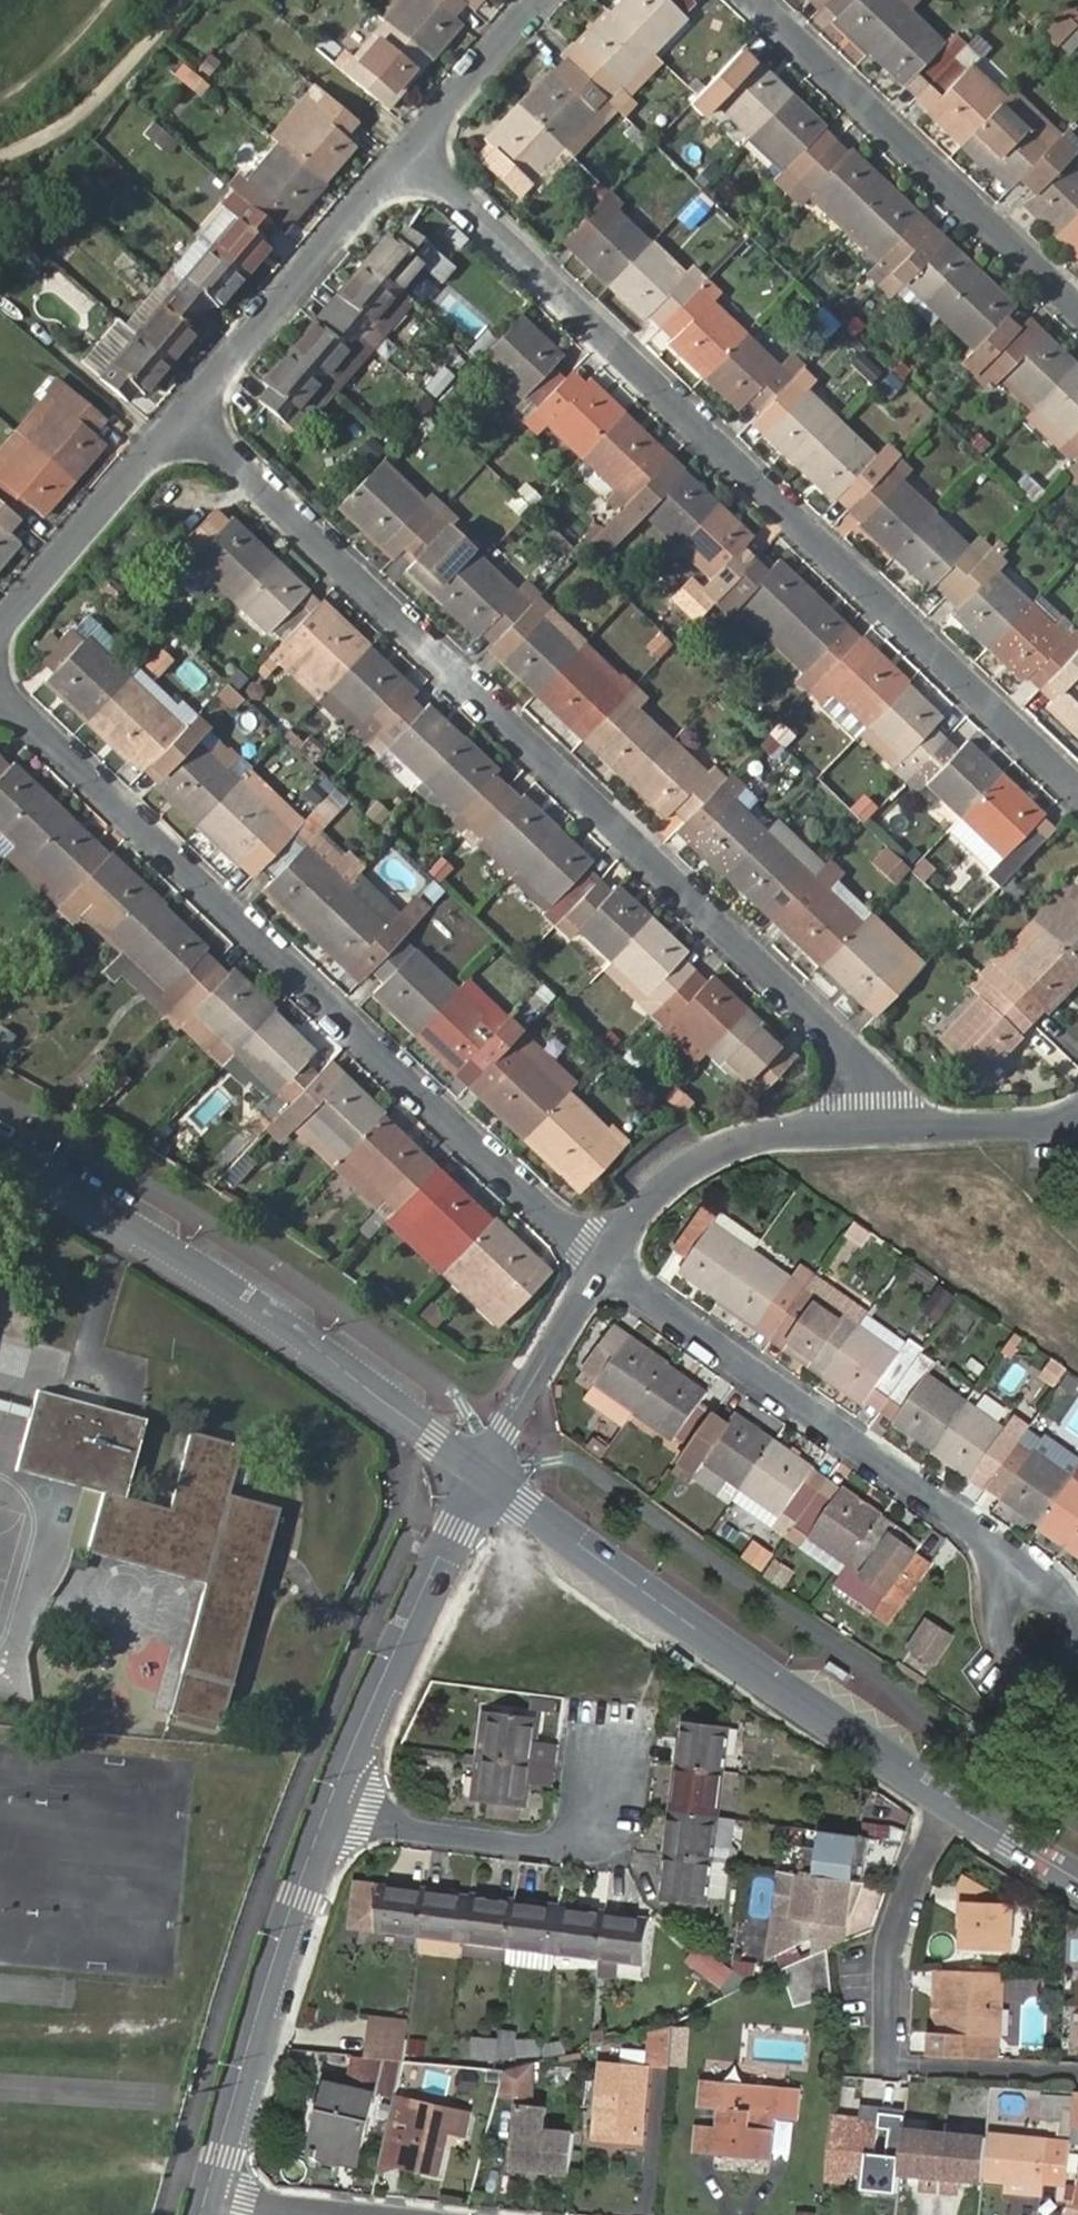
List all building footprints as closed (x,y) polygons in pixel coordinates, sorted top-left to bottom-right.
[(427,58),(459,21),(449,13),(460,0),(405,0),(386,23),(427,58)] [(470,8),(477,0),(461,0),(470,8)] [(607,14),(650,55),(685,18),(680,14),(693,1),(691,0),(620,0),(607,14)] [(821,6),(832,18),(842,8),(834,0),(828,0),(821,6)] [(867,52),(908,9),(899,0),(834,0),(842,8),(832,18),(867,52)] [(908,9),(867,52),(903,85),(913,75),(926,87),(953,58),(941,46),(944,43),(908,9)] [(1057,44),(1075,24),(1063,13),(1044,32),(1057,44)] [(650,55),(607,14),(577,45),(588,56),(574,69),(603,97),(607,100),(650,55)] [(348,77),(374,100),(386,87),(396,96),(427,58),(386,23),(354,60),(359,64),(348,77)] [(577,45),(564,59),(574,69),(588,56),(577,45)] [(716,92),(740,64),(732,57),(707,84),(716,92)] [(953,58),(926,87),(937,98),(927,109),(964,143),(1004,101),(967,65),(965,68),(953,58)] [(574,69),(564,59),(552,72),(562,82),(574,69)] [(752,134),(790,93),(754,59),(744,69),(740,64),(716,92),(719,95),(715,100),(752,134)] [(185,62),(174,75),(199,98),(210,85),(185,62)] [(552,72),(518,108),(560,149),(595,113),(591,109),(603,97),(574,69),(562,82),(552,72)] [(279,145),(322,183),(349,152),(338,141),(353,124),(311,86),(294,105),(306,115),(279,145)] [(825,126),(790,93),(752,134),(786,167),(790,163),(802,174),(828,147),(816,136),(825,126)] [(1004,101),(964,143),(998,176),(1008,166),(1021,178),(1049,148),(1035,136),(1038,133),(1004,101)] [(306,115),(294,105),(268,135),(279,145),(306,115)] [(560,149),(518,108),(486,141),(497,151),(484,165),(512,193),(526,179),(529,182),(560,149)] [(154,122),(144,134),(167,154),(178,142),(154,122)] [(1021,178),(1033,190),(1023,200),(1058,233),(1077,212),(1077,171),(1065,158),(1074,148),(1061,135),(1049,148),(1021,178)] [(846,154),(833,142),(828,147),(840,160),(846,154)] [(289,221),(322,183),(279,145),(236,196),(267,223),(278,210),(289,221)] [(846,224),(884,183),(849,150),(846,154),(840,160),(828,147),(802,174),(790,188),(802,199),(811,191),(846,224)] [(918,215),(884,183),(846,224),(879,256),(871,264),(884,277),(922,237),(909,225),(918,215)] [(209,250),(241,277),(266,248),(261,242),(272,229),(267,223),(236,196),(234,195),(219,211),(232,222),(209,250)] [(597,201),(571,230),(583,241),(573,252),(608,286),(648,244),(613,210),(610,213),(597,201)] [(272,229),(278,234),(289,221),(278,210),(267,223),(272,229)] [(232,222),(219,211),(196,238),(209,250),(232,222)] [(1058,233),(1077,252),(1077,212),(1058,233)] [(922,237),(931,227),(918,215),(909,225),(922,237)] [(386,233),(360,264),(394,292),(431,250),(404,226),(393,239),(386,233)] [(942,237),(931,227),(922,237),(933,248),(942,237)] [(940,313),(978,273),(942,237),(933,248),(922,237),(884,277),(896,289),(932,322),(940,313)] [(196,238),(159,281),(172,293),(209,250),(196,238)] [(648,244),(608,286),(644,320),(654,309),(666,320),(692,291),(680,280),(684,277),(648,244)] [(172,293),(198,314),(208,302),(215,308),(241,277),(209,250),(172,293)] [(394,292),(360,264),(333,295),(340,302),(329,314),(356,336),(368,347),(378,336),(366,325),(394,292)] [(992,354),(1017,328),(1004,316),(1013,306),(978,273),(940,313),(975,347),(979,343),(992,354)] [(896,289),(884,277),(880,282),(892,293),(896,289)] [(667,342),(702,376),(742,333),(707,300),(704,303),(692,291),(666,320),(677,331),(667,342)] [(366,325),(378,336),(406,304),(394,292),(366,325)] [(136,335),(167,363),(193,333),(187,327),(198,314),(172,293),(136,335)] [(333,295),(322,308),(329,314),(340,302),(333,295)] [(329,314),(322,308),(312,320),(319,327),(329,314)] [(809,327),(832,339),(842,320),(819,308),(809,327)] [(644,320),(655,331),(666,320),(654,309),(644,320)] [(312,320),(285,352),(318,380),(356,336),(329,314),(319,327),(312,320)] [(560,356),(518,315),(478,358),(520,398),(523,395),(535,407),(563,378),(550,366),(560,356)] [(666,320),(655,331),(667,342),(677,331),(666,320)] [(1035,404),(1074,364),(1038,329),(1028,339),(1017,328),(992,354),(1003,365),(999,369),(1035,404)] [(742,333),(702,376),(737,409),(747,398),(759,410),(786,381),(774,369),(777,366),(742,333)] [(98,379),(124,401),(135,389),(141,393),(167,363),(136,335),(110,366),(98,379)] [(969,379),(992,354),(979,343),(975,347),(956,366),(969,379)] [(98,379),(110,366),(93,351),(82,366),(98,379)] [(318,380),(285,352),(259,383),(266,389),(255,401),(281,424),(292,411),(318,380)] [(1003,365),(992,354),(969,379),(979,388),(999,369),(1003,365)] [(1074,364),(1035,404),(1069,437),(1074,432),(1077,436),(1077,368),(1074,364)] [(759,410),(767,417),(810,372),(801,365),(786,381),(759,410)] [(440,366),(427,390),(442,398),(455,374),(440,366)] [(585,379),(572,368),(563,378),(575,390),(585,379)] [(761,432),(796,466),(837,423),(801,389),(813,376),(810,372),(767,417),(771,421),(761,432)] [(579,455),(620,412),(585,379),(575,390),(563,378),(535,407),(548,419),(545,422),(579,455)] [(292,411),(304,422),(331,391),(318,380),(292,411)] [(25,440),(69,478),(101,440),(90,431),(101,418),(59,382),(48,395),(57,403),(25,440)] [(749,420),(757,428),(767,417),(759,410),(749,420)] [(281,424),(293,434),(304,422),(292,411),(281,424)] [(655,447),(620,412),(579,455),(614,489),(606,498),(618,510),(658,469),(645,457),(655,447)] [(767,417),(757,428),(761,432),(771,421),(767,417)] [(837,423),(796,466),(833,500),(842,490),(854,501),(881,472),(870,461),(873,457),(837,423)] [(15,519),(26,505),(38,515),(69,478),(25,440),(0,469),(0,506),(15,519)] [(658,469),(667,458),(655,447),(645,457),(658,469)] [(678,469),(667,458),(658,469),(668,480),(678,469)] [(376,465),(337,506),(379,547),(390,535),(402,547),(428,520),(416,507),(419,505),(376,465)] [(674,545),(714,503),(678,469),(668,480),(658,469),(618,510),(589,541),(600,553),(639,512),(674,545)] [(855,523),(892,557),(933,514),(897,480),(893,483),(881,472),(854,501),(866,512),(855,523)] [(1043,492),(1026,476),(1013,489),(1030,506),(1043,492)] [(507,505),(523,519),(543,496),(527,482),(507,505)] [(833,500),(844,511),(854,501),(842,490),(833,500)] [(749,537),(714,503),(674,545),(709,579),(700,589),(713,602),(752,560),(739,547),(749,537)] [(15,541),(4,531),(15,519),(0,506),(0,559),(15,541)] [(439,603),(478,562),(443,529),(453,518),(441,507),(428,520),(402,547),(414,559),(404,570),(439,603)] [(933,514),(892,557),(927,591),(937,580),(949,592),(976,563),(964,551),(968,547),(933,514)] [(226,603),(269,557),(235,524),(225,534),(213,522),(182,554),(194,566),(191,569),(226,603)] [(379,547),(391,558),(402,547),(390,535),(379,547)] [(752,560),(762,549),(749,537),(739,547),(752,560)] [(774,560),(762,549),(752,560),(764,571),(774,560)] [(305,589),(269,557),(226,603),(261,636),(263,633),(276,644),(307,613),(295,600),(305,589)] [(769,636),(809,594),(774,560),(764,571),(752,560),(713,602),(725,613),(734,603),(769,636)] [(478,562),(439,603),(475,637),(479,632),(486,626),(497,637),(523,610),(536,597),(524,585),(513,595),(478,562)] [(950,613),(985,647),(1027,603),(991,569),(987,573),(976,563),(949,592),(960,602),(950,613)] [(927,591),(939,602),(949,592),(937,580),(927,591)] [(307,613),(318,602),(305,589),(295,600),(307,613)] [(949,592),(939,602),(950,613),(960,602),(949,592)] [(843,626),(809,594),(769,636),(802,668),(805,665),(818,678),(846,649),(833,636),(843,626)] [(536,597),(523,610),(536,622),(539,620),(548,609),(536,597)] [(330,614),(318,602),(307,613),(321,625),(330,614)] [(985,647),(1021,681),(1031,670),(1043,682),(1071,652),(1077,645),(1077,634),(1071,627),(1062,637),(1027,603),(985,647)] [(499,660),(534,694),(573,651),(539,620),(536,622),(523,610),(497,637),(510,649),(499,660)] [(320,694),(365,647),(330,614),(321,625),(307,613),(276,644),(273,648),(320,694)] [(71,624),(40,656),(51,667),(41,677),(84,718),(125,675),(71,624)] [(479,632),(491,644),(497,637),(486,626),(479,632)] [(646,645),(657,659),(674,646),(664,632),(646,645)] [(491,644),(486,648),(499,660),(510,649),(497,637),(491,644)] [(867,649),(856,638),(846,649),(857,660),(867,649)] [(399,680),(365,647),(320,694),(313,702),(360,747),(371,735),(402,702),(390,690),(399,680)] [(159,679),(175,660),(161,648),(145,667),(159,679)] [(864,727),(904,685),(867,649),(857,660),(846,649),(818,678),(830,689),(827,692),(864,727)] [(573,651),(534,694),(569,727),(580,715),(593,728),(619,701),(605,688),(607,685),(573,651)] [(1077,736),(1077,659),(1071,652),(1043,682),(1054,692),(1044,704),(1077,736)] [(1021,681),(1033,693),(1043,682),(1031,670),(1021,681)] [(150,760),(181,728),(125,675),(84,718),(127,759),(137,748),(150,760)] [(402,702),(413,692),(399,680),(390,690),(402,702)] [(1043,682),(1033,693),(1044,704),(1054,692),(1043,682)] [(914,769),(941,740),(929,729),(938,717),(904,685),(864,727),(898,760),(911,772),(914,769)] [(631,688),(619,701),(631,713),(634,710),(643,700),(631,688)] [(595,751),(629,784),(668,742),(634,710),(631,713),(619,701),(593,728),(605,740),(595,751)] [(415,784),(460,737),(423,703),(414,713),(402,702),(371,735),(383,747),(379,750),(415,784)] [(569,727),(582,739),(593,728),(580,715),(569,727)] [(780,722),(771,737),(788,748),(797,733),(780,722)] [(236,780),(181,728),(150,760),(162,771),(151,782),(194,822),(236,780)] [(593,728),(582,739),(595,751),(605,740),(593,728)] [(287,742),(315,762),(323,751),(295,731),(287,742)] [(373,757),(379,750),(383,747),(371,735),(360,747),(373,757)] [(494,770),(460,737),(415,784),(449,816),(453,813),(467,825),(497,792),(484,780),(494,770)] [(959,818),(1000,775),(963,741),(953,752),(941,740),(914,769),(926,780),(923,784),(959,818)] [(668,742),(629,784),(662,815),(673,804),(687,817),(712,790),(699,777),(701,774),(668,742)] [(889,769),(901,782),(911,772),(898,760),(889,769)] [(54,802),(11,761),(2,771),(0,769),(0,835),(11,846),(54,802)] [(911,772),(901,782),(914,794),(923,784),(926,780),(914,769),(911,772)] [(497,792),(507,783),(494,770),(484,780),(497,792)] [(724,801),(726,798),(738,786),(727,775),(712,790),(724,801)] [(1005,879),(1044,838),(1031,826),(1041,815),(1000,775),(959,818),(1001,858),(993,866),(1005,879)] [(236,780),(194,822),(237,863),(247,852),(259,864),(286,835),(273,823),(278,819),(236,780)] [(518,794),(507,783),(497,792),(510,803),(518,794)] [(688,840),(725,874),(764,833),(726,798),(724,801),(712,790),(687,817),(699,829),(688,840)] [(474,840),(510,874),(554,827),(518,794),(510,803),(497,792),(467,825),(477,837),(474,840)] [(863,821),(879,810),(868,793),(852,804),(863,821)] [(309,843),(335,808),(323,800),(298,835),(309,843)] [(97,843),(54,802),(11,846),(55,888),(58,885),(69,896),(99,864),(88,853),(97,843)] [(687,817),(677,828),(688,840),(699,829),(687,817)] [(776,821),(764,833),(798,866),(795,868),(808,881),(820,868),(776,821)] [(464,850),(474,840),(477,837),(467,825),(452,840),(464,850)] [(585,865),(589,860),(554,827),(510,874),(545,908),(548,904),(560,916),(591,882),(580,871),(585,865)] [(764,833),(725,874),(759,907),(769,896),(782,908),(808,881),(795,868),(798,866),(764,833)] [(3,855),(11,846),(0,835),(0,853),(3,855)] [(260,886),(304,927),(345,883),(301,843),(298,846),(286,835),(259,864),(271,874),(260,886)] [(99,864),(109,854),(97,843),(88,853),(99,864)] [(11,846),(3,855),(57,909),(69,896),(58,885),(55,888),(11,846)] [(893,885),(908,870),(883,847),(868,862),(893,885)] [(237,863),(248,874),(259,864),(247,852),(237,863)] [(120,950),(163,906),(121,866),(112,876),(99,864),(69,896),(82,907),(78,910),(120,950)] [(595,879),(597,877),(585,865),(580,871),(591,882),(595,879)] [(783,930),(820,965),(859,924),(822,890),(832,880),(820,868),(808,881),(782,908),(794,919),(783,930)] [(1070,879),(1077,887),(1077,870),(1070,879)] [(607,891),(595,879),(591,882),(604,895),(607,891)] [(1005,879),(997,888),(1002,893),(1010,883),(1005,879)] [(604,895),(591,882),(560,916),(572,927),(569,931),(604,965),(649,918),(614,884),(607,891),(604,895)] [(345,883),(304,927),(346,967),(356,957),(368,969),(396,939),(383,927),(386,924),(345,883)] [(1077,966),(1077,889),(1040,929),(1077,966)] [(759,907),(772,919),(782,908),(769,896),(759,907)] [(547,930),(560,916),(548,904),(545,908),(534,918),(547,930)] [(205,946),(163,906),(120,950),(162,990),(153,999),(166,1011),(207,968),(195,956),(205,946)] [(782,908),(772,919),(783,930),(794,919),(782,908)] [(572,927),(560,916),(547,930),(559,941),(569,931),(572,927)] [(642,1021),(687,974),(673,962),(678,956),(683,950),(649,918),(604,965),(639,998),(629,1008),(642,1021)] [(859,924),(820,965),(861,1004),(872,993),(885,1006),(911,979),(897,966),(900,964),(859,924)] [(1077,976),(1077,966),(1040,929),(1001,970),(1004,974),(991,987),(1020,1014),(1032,1001),(1042,1010),(1044,1012),(1077,976)] [(370,990),(413,1031),(454,987),(410,947),(408,951),(396,939),(368,969),(380,979),(370,990)] [(207,968),(217,958),(205,946),(195,956),(207,968)] [(162,990),(120,950),(99,973),(110,984),(117,976),(161,1017),(166,1011),(153,999),(162,990)] [(687,974),(692,969),(678,956),(673,962),(687,974)] [(346,967),(358,979),(368,969),(356,957),(346,967)] [(228,969),(217,958),(207,968),(219,979),(228,969)] [(991,962),(979,975),(991,987),(1004,974),(1001,970),(991,962)] [(230,1055),(272,1010),(228,969),(219,979),(207,968),(166,1011),(178,1023),(187,1014),(230,1055)] [(703,980),(692,969),(687,974),(697,985),(703,980)] [(689,1066),(699,1056),(744,1009),(709,974),(703,980),(697,985),(687,974),(642,1021),(689,1066)] [(991,987),(979,975),(966,988),(975,997),(935,1039),(979,1080),(1020,1038),(1018,1036),(1008,1027),(1020,1014),(991,987)] [(464,977),(454,987),(497,1028),(506,1018),(464,977)] [(454,987),(413,1031),(456,1072),(465,1061),(478,1072),(518,1029),(506,1018),(497,1028),(454,987)] [(861,1004),(875,1017),(885,1006),(872,993),(861,1004)] [(1020,1014),(1030,1024),(1042,1010),(1032,1001),(1020,1014)] [(779,1041),(744,1009),(699,1056),(733,1088),(727,1095),(741,1107),(781,1064),(769,1053),(779,1041)] [(314,1051),(272,1010),(230,1055),(272,1095),(275,1091),(288,1104),(317,1073),(304,1061),(314,1051)] [(166,1011),(161,1017),(216,1070),(230,1055),(187,1014),(178,1023),(166,1011)] [(1018,1036),(1030,1024),(1020,1014),(1008,1027),(1018,1036)] [(480,1095),(523,1135),(563,1092),(522,1052),(531,1042),(518,1029),(478,1072),(490,1084),(480,1095)] [(791,1053),(779,1041),(769,1053),(781,1064),(791,1053)] [(230,1055),(216,1070),(271,1122),(288,1104),(275,1091),(272,1095),(230,1055)] [(339,1074),(327,1063),(317,1073),(329,1085),(339,1074)] [(478,1072),(467,1083),(480,1095),(490,1084),(478,1072)] [(340,1160),(381,1115),(339,1074),(329,1085),(317,1073),(288,1104),(300,1116),(297,1119),(340,1160)] [(683,1117),(695,1101),(676,1086),(663,1102),(683,1117)] [(575,1165),(586,1176),(623,1138),(611,1128),(606,1132),(563,1092),(523,1135),(565,1176),(575,1165)] [(300,1116),(288,1104),(271,1122),(263,1131),(277,1144),(290,1132),(331,1170),(340,1160),(297,1119),(300,1116)] [(383,1200),(386,1196),(397,1208),(426,1178),(415,1167),(424,1156),(381,1115),(340,1160),(383,1200)] [(386,1221),(397,1208),(386,1196),(383,1200),(340,1160),(331,1170),(386,1221)] [(490,1220),(448,1179),(439,1190),(426,1178),(397,1208),(410,1220),(407,1223),(449,1263),(490,1220)] [(673,1267),(716,1297),(750,1249),(708,1219),(711,1214),(697,1204),(667,1244),(682,1255),(673,1267)] [(532,1260),(490,1220),(449,1263),(491,1303),(493,1300),(505,1311),(534,1281),(523,1270),(532,1260)] [(750,1249),(716,1297),(754,1324),(763,1312),(778,1323),(785,1313),(803,1287),(776,1268),(750,1249)] [(783,1345),(792,1351),(823,1373),(857,1325),(818,1297),(826,1287),(811,1276),(803,1287),(785,1313),(778,1323),(788,1330),(792,1333),(789,1336),(783,1345)] [(430,1300),(420,1314),(436,1326),(446,1311),(430,1300)] [(895,1352),(857,1325),(823,1373),(861,1400),(870,1388),(885,1399),(918,1352),(903,1342),(895,1352)] [(666,1363),(622,1333),(614,1345),(599,1334),(576,1367),(577,1368),(570,1379),(584,1389),(589,1381),(632,1411),(666,1363)] [(918,1352),(885,1399),(899,1409),(890,1421),(930,1449),(964,1401),(924,1373),(932,1362),(918,1352)] [(1059,1386),(1069,1367),(1051,1359),(1042,1378),(1059,1386)] [(666,1363),(632,1411),(672,1439),(674,1437),(688,1447),(711,1414),(698,1404),(707,1392),(666,1363)] [(578,1396),(621,1427),(632,1411),(589,1381),(584,1389),(578,1396)] [(33,1388),(13,1468),(101,1492),(86,1550),(203,1582),(169,1711),(219,1724),(277,1505),(227,1492),(241,1444),(188,1430),(167,1507),(122,1495),(144,1418),(33,1388)] [(1023,1430),(1009,1419),(1003,1428),(964,1401),(930,1449),(970,1476),(978,1465),(992,1474),(1015,1440),(1023,1430)] [(674,1467),(689,1478),(693,1471),(701,1460),(735,1484),(740,1487),(774,1439),(734,1412),(726,1424),(711,1414),(688,1447),(674,1467)] [(594,1439),(585,1450),(597,1460),(606,1448),(594,1439)] [(813,1467),(774,1439),(740,1487),(779,1515),(781,1513),(796,1523),(819,1490),(805,1480),(813,1467)] [(997,1496),(1035,1523),(1069,1475),(1032,1448),(1029,1451),(1015,1440),(992,1474),(1005,1484),(997,1496)] [(701,1460),(693,1471),(727,1495),(735,1484),(701,1460)] [(1069,1475),(1077,1481),(1077,1462),(1069,1475)] [(1077,1553),(1077,1481),(1069,1475),(1035,1523),(1077,1553)] [(794,1526),(847,1563),(881,1514),(841,1487),(833,1499),(819,1490),(796,1523),(794,1526)] [(924,1545),(881,1514),(847,1563),(890,1594),(892,1592),(905,1601),(929,1567),(915,1558),(924,1545)] [(794,1526),(786,1537),(839,1574),(847,1563),(794,1526)] [(765,1574),(786,1588),(798,1570),(777,1556),(765,1574)] [(949,1639),(926,1623),(908,1649),(930,1665),(949,1639)] [(489,1711),(483,1756),(533,1763),(535,1744),(530,1742),(534,1717),(489,1711)] [(673,1766),(720,1772),(726,1726),(683,1720),(680,1746),(676,1745),(673,1766)] [(477,1802),(520,1807),(523,1786),(529,1787),(533,1763),(483,1756),(477,1802)] [(714,1818),(720,1772),(673,1766),(670,1787),(674,1787),(671,1812),(714,1818)] [(709,1861),(714,1818),(671,1812),(668,1836),(663,1836),(661,1855),(709,1861)] [(732,1845),(735,1821),(714,1818),(709,1861),(729,1864),(736,1865),(738,1852),(732,1845)] [(859,1881),(865,1836),(825,1833),(803,1830),(798,1874),(853,1880),(859,1881)] [(704,1896),(709,1861),(661,1855),(658,1878),(663,1878),(660,1902),(703,1907),(704,1896)] [(724,1899),(729,1864),(709,1861),(704,1896),(724,1899)] [(780,1871),(768,1961),(812,1940),(810,1961),(830,1952),(840,1947),(844,1921),(838,1921),(839,1913),(848,1914),(853,1880),(798,1874),(780,1871)] [(965,1898),(964,1920),(963,1944),(1012,1946),(1015,1901),(994,1899),(994,1889),(966,1872),(959,1882),(959,1898),(965,1898)] [(853,1880),(848,1914),(860,1881),(859,1881),(853,1880)] [(354,1883),(348,1925),(416,1934),(422,1887),(402,1885),(400,1889),(354,1883)] [(416,1934),(462,1940),(467,1898),(442,1895),(443,1890),(422,1887),(416,1934)] [(467,1898),(462,1940),(506,1946),(511,1899),(490,1896),(490,1901),(467,1898)] [(511,1899),(506,1946),(551,1952),(557,1909),(534,1906),(535,1902),(511,1899)] [(557,1909),(551,1952),(596,1958),(602,1910),(582,1907),(580,1912),(557,1909)] [(602,1910),(596,1958),(642,1963),(647,1921),(624,1918),(624,1913),(602,1910)] [(506,1946),(462,1940),(460,1953),(505,1958),(506,1946)] [(731,1965),(694,1940),(683,1959),(717,1985),(731,1965)] [(736,1944),(733,1967),(754,1982),(758,1947),(736,1944)] [(551,1952),(506,1946),(505,1958),(550,1964),(551,1952)] [(785,1972),(796,2010),(833,1999),(830,1952),(810,1961),(785,1972)] [(1003,1967),(936,1963),(935,1982),(943,1982),(942,2007),(940,2026),(930,2025),(929,2044),(998,2047),(1003,1967)] [(1057,1966),(1042,1965),(1041,1980),(1056,1981),(1057,1966)] [(934,2007),(942,2007),(943,1982),(935,1982),(934,2007)] [(406,2025),(367,2021),(365,2037),(403,2041),(406,2025)] [(670,2028),(648,2032),(645,2065),(669,2067),(672,2028),(670,2028)] [(685,2069),(689,2029),(672,2028),(669,2067),(676,2068),(685,2069)] [(474,2035),(473,2058),(497,2060),(499,2036),(474,2035)] [(403,2041),(365,2037),(362,2063),(401,2063),(403,2041)] [(505,2089),(537,2092),(540,2058),(513,2065),(505,2089)] [(362,2063),(355,2063),(349,2090),(378,2096),(400,2102),(411,2063),(401,2063),(362,2063)] [(602,2064),(594,2136),(639,2141),(645,2069),(602,2064)] [(904,2116),(910,2086),(880,2080),(874,2110),(904,2116)] [(776,2116),(798,2118),(801,2090),(705,2081),(703,2106),(720,2107),(718,2128),(715,2152),(772,2157),(776,2116)] [(333,2086),(317,2154),(361,2164),(378,2096),(349,2090),(333,2086)] [(1043,2093),(1041,2114),(1067,2116),(1069,2095),(1043,2093)] [(468,2140),(474,2121),(421,2107),(400,2102),(383,2165),(404,2169),(438,2178),(449,2136),(468,2140)] [(511,2168),(569,2172),(572,2134),(542,2131),(544,2107),(517,2105),(516,2129),(514,2129),(511,2168)] [(835,2123),(830,2180),(843,2182),(844,2169),(865,2171),(868,2142),(849,2140),(851,2124),(835,2123)] [(697,2150),(715,2152),(718,2128),(699,2127),(697,2150)] [(982,2182),(986,2138),(945,2134),(939,2192),(960,2194),(961,2180),(982,2182)] [(1065,2185),(1069,2145),(990,2137),(985,2181),(1007,2183),(1006,2191),(1010,2191),(1011,2197),(1033,2199),(1036,2193),(1039,2194),(1040,2183),(1065,2185)] [(404,2169),(383,2165),(379,2178),(404,2169)]
